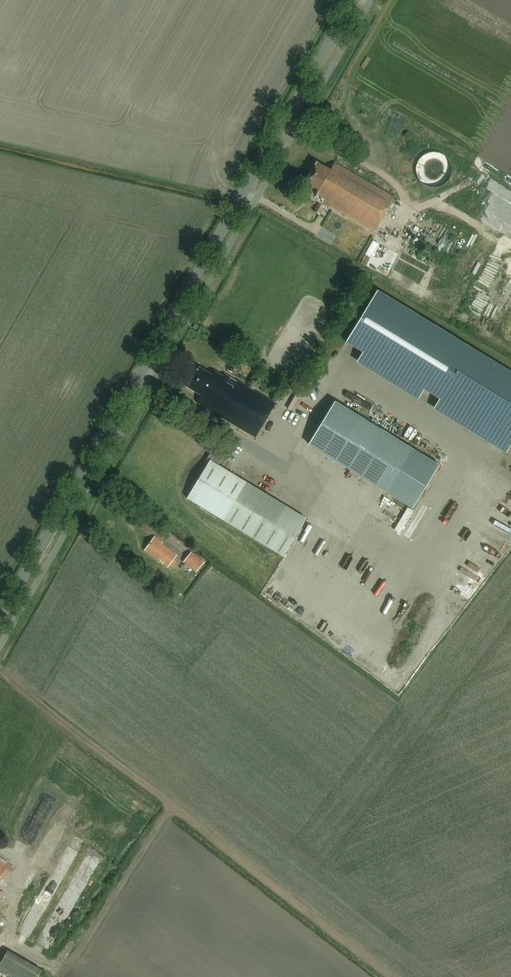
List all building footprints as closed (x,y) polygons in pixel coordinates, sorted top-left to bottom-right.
[(425,186),(426,187),(428,188),(429,188),(431,189),(433,189),(434,189),(436,189),(438,188),(439,188),(441,187),(443,187),(444,186),(445,185),(447,184),(448,182),(449,181),(450,180),(451,178),(451,176),(452,174),(452,172),(452,171),(452,169),(452,167),(451,166),(451,164),(450,163),(449,161),(448,160),(447,158),(446,157),(445,156),(443,155),(442,154),(440,154),(438,153),(437,153),(435,153),(433,153),(432,153),(430,153),(428,154),(427,154),(425,155),(424,156),(422,157),(421,158),(420,159),(419,161),(418,162),(417,164),(417,166),(416,167),(416,169),(416,171),(416,173),(416,174),(417,176),(417,177),(418,179),(419,180),(420,182),(421,183),(422,184),(423,185),(425,186)] [(375,233),(395,198),(334,163),(330,171),(317,163),(310,176),(307,176),(305,180),(306,183),(305,184),(319,192),(317,196),(323,200),(323,203),(375,233)] [(323,208),(318,205),(314,211),(319,215),(323,208)] [(448,231),(420,216),(411,235),(438,249),(448,231)] [(377,291),(346,342),(510,443),(510,373),(377,291)] [(255,439),(275,404),(230,378),(228,378),(224,375),(223,377),(215,372),(213,376),(199,368),(187,388),(200,396),(197,404),(255,439)] [(301,393),(297,391),(290,403),(294,405),(301,393)] [(309,445),(412,509),(438,466),(335,403),(309,445)] [(210,461),(187,499),(283,557),(306,520),(210,461)] [(494,530),(510,540),(510,524),(501,518),(494,530)] [(173,559),(176,555),(162,545),(162,542),(156,537),(148,548),(145,552),(166,568),(168,565),(174,569),(178,563),(173,559)] [(191,553),(183,563),(196,573),(204,563),(191,553)] [(8,864),(0,860),(0,878),(2,874),(9,878),(15,868),(8,864)] [(0,966),(0,971),(10,976),(39,976),(43,971),(9,951),(0,966)]
